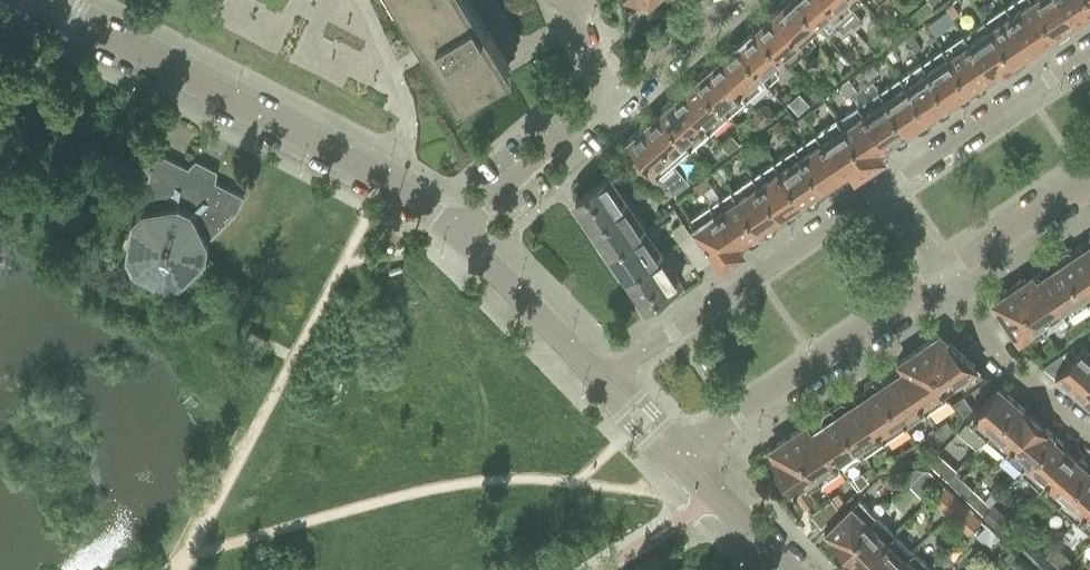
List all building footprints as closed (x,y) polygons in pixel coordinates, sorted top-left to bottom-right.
[(438,54),(464,96),(508,69),(466,0),(405,0),(433,46),(438,54)] [(819,23),(798,0),(784,0),(782,1),(783,4),(775,12),(807,47),(815,39),(811,35),(812,34),(810,31),(819,23)] [(819,23),(817,24),(828,36),(829,35),(838,27),(843,32),(851,25),(829,0),(798,0),(819,23)] [(851,25),(860,17),(847,3),(848,2),(849,2),(847,0),(829,0),(851,25)] [(909,16),(915,23),(917,22),(934,7),(928,0),(927,0),(911,14),(909,16)] [(1007,5),(1037,50),(1047,44),(1050,44),(1060,38),(1034,0),(1014,0),(1007,5)] [(1060,38),(1069,32),(1069,28),(1079,22),(1064,0),(1034,0),(1060,38)] [(1079,22),(1089,15),(1089,0),(1064,0),(1079,22)] [(1007,5),(986,19),(1017,66),(1027,60),(1026,57),(1037,50),(1007,5)] [(948,10),(941,15),(949,26),(956,21),(948,10)] [(759,26),(757,27),(782,55),(789,63),(798,55),(807,47),(775,12),(768,17),(765,16),(758,23),(759,26)] [(986,19),(965,33),(995,78),(1004,72),(1008,73),(1017,66),(986,19)] [(738,41),(736,42),(735,43),(762,74),(762,73),(769,81),(779,72),(774,67),(775,66),(773,64),(782,55),(757,27),(756,28),(753,27),(745,34),(746,37),(740,43),(738,41)] [(965,33),(943,48),(973,92),(975,91),(980,92),(986,88),(987,83),(995,78),(965,33)] [(916,39),(909,44),(914,52),(921,47),(916,39)] [(733,45),(723,54),(723,57),(715,64),(746,98),(765,81),(760,75),(761,74),(762,74),(735,43),(734,44),(733,45)] [(893,48),(886,53),(888,55),(892,62),(899,57),(895,52),(894,50),(893,48)] [(943,48),(923,62),(953,106),(960,102),(964,102),(971,97),(971,94),(973,92),(943,48)] [(823,50),(816,57),(821,63),(822,64),(823,65),(830,58),(829,57),(823,50)] [(816,57),(807,65),(811,70),(813,72),(814,73),(823,65),(822,64),(821,63),(816,57)] [(923,62),(902,76),(932,120),(939,116),(943,116),(950,112),(951,108),(953,106),(923,62)] [(727,115),(746,98),(715,64),(709,68),(706,68),(695,79),(727,115)] [(902,76),(880,90),(910,134),(918,129),(923,130),(930,125),(930,122),(932,120),(902,76)] [(709,131),(727,115),(695,79),(686,86),(686,89),(678,97),(709,131)] [(848,79),(843,83),(851,94),(857,90),(848,79)] [(843,83),(838,86),(846,98),(851,94),(843,83)] [(880,90),(859,104),(889,149),(897,143),(902,144),(908,140),(909,135),(910,134),(880,90)] [(799,93),(789,103),(798,113),(809,104),(799,93)] [(690,148),(709,131),(678,97),(673,101),(670,101),(658,112),(690,148)] [(859,104),(839,118),(871,165),(885,156),(883,153),(889,149),(859,104)] [(759,105),(755,109),(757,112),(766,122),(776,113),(769,105),(759,105)] [(658,112),(627,140),(639,153),(664,182),(673,192),(674,193),(688,181),(687,180),(686,179),(672,164),(690,148),(658,112)] [(757,112),(748,120),(757,130),(766,122),(757,112)] [(803,114),(795,120),(800,128),(808,123),(803,114)] [(839,118),(817,132),(847,177),(855,172),(857,175),(871,165),(839,118)] [(817,132),(796,146),(826,191),(828,190),(833,191),(839,187),(839,182),(847,177),(817,132)] [(731,134),(721,144),(727,151),(729,152),(739,143),(731,134)] [(721,144),(713,152),(719,159),(727,151),(721,144)] [(747,145),(737,152),(741,158),(751,151),(747,145)] [(796,146),(775,160),(805,205),(807,204),(811,205),(817,201),(818,196),(826,191),(796,146)] [(131,221),(126,249),(125,250),(125,251),(125,254),(125,256),(126,257),(126,259),(131,269),(132,270),(135,272),(161,285),(162,285),(164,286),(167,285),(177,283),(179,283),(183,280),(204,260),(204,259),(204,258),(207,243),(207,242),(206,240),(233,214),(234,215),(243,196),(214,181),(215,179),(214,179),(213,180),(207,177),(208,171),(200,166),(195,171),(189,168),(190,167),(189,166),(188,168),(159,153),(149,172),(150,172),(144,209),(142,210),(131,221)] [(629,162),(654,190),(664,182),(639,153),(629,162)] [(775,160),(754,175),(783,219),(785,218),(790,219),(796,215),(797,211),(805,205),(775,160)] [(576,198),(594,225),(627,202),(610,175),(576,198)] [(754,175),(732,189),(762,234),(764,232),(769,233),(776,229),(776,224),(783,219),(754,175)] [(706,176),(697,182),(703,191),(712,185),(706,176)] [(663,200),(673,192),(664,182),(654,190),(663,200)] [(693,184),(689,187),(695,196),(703,191),(697,182),(693,184)] [(732,189),(711,203),(741,248),(748,243),(753,244),(761,239),(760,235),(762,234),(732,189)] [(594,225),(611,251),(645,228),(627,202),(594,225)] [(741,248),(711,203),(689,218),(721,265),(743,250),(741,248)] [(671,228),(681,243),(692,235),(683,221),(671,228)] [(611,251),(629,277),(662,255),(645,228),(611,251)] [(692,235),(681,243),(698,268),(709,260),(692,235)] [(1080,244),(1089,258),(1089,237),(1080,244)] [(1057,255),(1088,303),(1089,302),(1089,258),(1080,244),(1070,251),(1065,250),(1057,255)] [(662,255),(629,277),(647,304),(680,281),(662,255)] [(1047,265),(1037,272),(1067,317),(1088,303),(1057,255),(1048,261),(1047,265)] [(1022,278),(1014,284),(1046,331),(1067,317),(1037,272),(1027,279),(1022,278)] [(1046,331),(1014,284),(1000,293),(1000,297),(994,301),(1019,338),(1041,324),(1046,331)] [(1084,320),(1074,327),(1078,334),(1088,326),(1084,320)] [(1074,327),(1065,333),(1070,339),(1078,334),(1074,327)] [(269,339),(250,330),(245,340),(264,349),(269,339)] [(936,336),(914,351),(946,398),(947,397),(942,390),(956,381),(962,390),(985,375),(943,337),(936,336)] [(1076,392),(1089,376),(1089,349),(1084,344),(1082,345),(1078,342),(1043,366),(1064,385),(1068,384),(1076,392)] [(1037,349),(1030,355),(1037,361),(1038,362),(1044,357),(1037,349)] [(901,364),(896,367),(926,412),(946,398),(914,351),(899,361),(901,364)] [(882,373),(873,379),(905,426),(926,412),(896,367),(887,374),(882,373)] [(1089,408),(1089,376),(1076,392),(1085,399),(1084,403),(1089,408)] [(864,389),(854,396),(884,440),(905,426),(873,379),(864,385),(864,389)] [(998,386),(957,431),(976,447),(985,437),(1016,402),(998,386)] [(964,395),(952,403),(962,418),(971,406),(964,395)] [(840,401),(831,407),(862,455),(884,440),(854,396),(845,402),(840,401)] [(985,437),(1004,454),(1004,453),(1035,419),(1016,402),(985,437)] [(822,418),(811,425),(841,469),(862,455),(831,407),(821,414),(822,418)] [(1035,419),(1004,453),(1023,470),(1054,435),(1035,419)] [(946,422),(937,428),(938,428),(944,437),(951,429),(946,422)] [(805,425),(788,436),(820,483),(841,469),(811,425),(807,428),(805,425)] [(937,428),(928,434),(936,446),(944,437),(938,428),(937,428)] [(1021,472),(1039,488),(1070,453),(1063,447),(1063,443),(1054,435),(1023,470),(1021,472)] [(820,483),(788,436),(770,448),(772,451),(769,454),(780,471),(777,474),(783,483),(787,481),(804,506),(815,499),(809,490),(820,483)] [(906,450),(897,457),(902,465),(913,461),(906,450)] [(894,453),(884,457),(886,459),(887,460),(891,467),(902,465),(897,457),(894,453)] [(937,453),(929,463),(947,479),(956,470),(937,453)] [(1057,504),(1089,467),(1080,459),(1077,459),(1070,453),(1039,488),(1057,504)] [(1076,521),(1089,505),(1089,467),(1057,504),(1076,521)] [(917,468),(906,470),(909,484),(923,470),(917,468)] [(853,478),(850,480),(858,491),(868,481),(861,472),(853,478)] [(931,472),(920,483),(934,496),(935,497),(945,486),(931,472)] [(954,485),(953,486),(964,497),(965,496),(972,489),(961,478),(959,479),(958,480),(954,485)] [(965,496),(964,497),(983,514),(990,507),(972,489),(965,496)] [(838,494),(830,500),(837,510),(845,503),(838,494)] [(823,531),(841,549),(876,515),(858,497),(823,531)] [(830,500),(810,513),(821,526),(837,510),(830,500)] [(990,507),(983,514),(983,515),(992,524),(997,528),(1006,518),(992,504),(990,507)] [(1089,534),(1089,505),(1076,521),(1089,534)] [(841,549),(859,567),(893,534),(876,515),(841,549)] [(1011,522),(1001,532),(1018,548),(1027,538),(1011,522)] [(986,525),(976,535),(989,547),(999,538),(1000,537),(999,536),(986,525)] [(861,569),(893,569),(912,551),(911,550),(911,551),(893,534),(859,567),(861,569)] [(1027,538),(1018,548),(1027,557),(1037,547),(1027,538)] [(930,569),(912,551),(893,569),(929,569),(930,569)] [(1009,566),(1012,569),(1032,569),(1018,556),(1009,566)] [(1041,569),(1061,569),(1050,560),(1041,569)]
